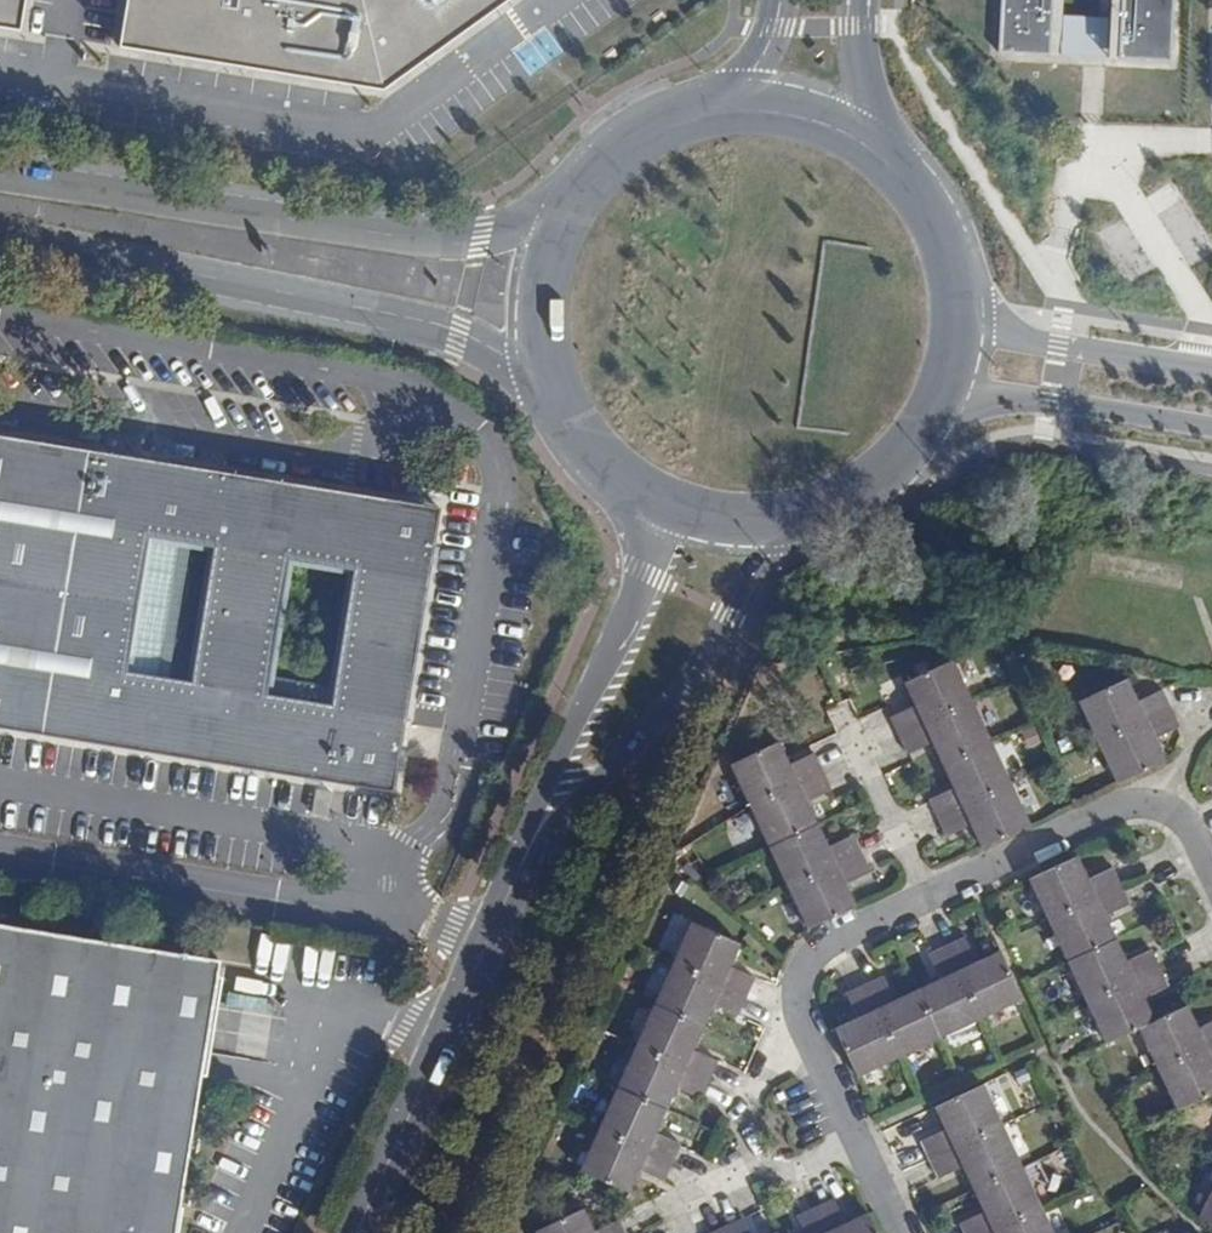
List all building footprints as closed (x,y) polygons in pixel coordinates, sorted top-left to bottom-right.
[(19,31),(24,0),(0,0),(0,28),(19,31)] [(117,47),(379,92),(507,0),(125,0),(117,47)] [(1054,0),(1001,0),(999,53),(1051,55),(1054,0)] [(1063,0),(1054,0),(1051,55),(1060,56),(1063,0)] [(1121,0),(1100,0),(1099,18),(1110,19),(1108,58),(1118,59),(1121,0)] [(1173,0),(1121,0),(1118,59),(1170,61),(1173,0)] [(1099,18),(1063,16),(1061,56),(1108,58),(1110,19),(1099,18)] [(358,785),(361,772),(371,775),(372,779),(374,783),(377,785),(384,785),(389,783),(392,778),(392,775),(391,769),(389,767),(386,765),(384,765),(386,754),(399,756),(434,543),(420,541),(422,530),(425,530),(429,529),(432,526),(434,522),(434,517),(430,511),(427,510),(420,509),(414,514),(413,517),(402,516),(404,503),(0,436),(0,727),(358,785)] [(891,717),(899,736),(972,702),(952,660),(905,683),(915,705),(891,717)] [(1079,701),(1099,742),(1171,709),(1162,690),(1137,701),(1127,679),(1079,701)] [(972,702),(899,736),(908,754),(933,742),(944,765),(991,743),(972,702)] [(1099,742),(1118,783),(1166,761),(1155,739),(1180,727),(1171,709),(1099,742)] [(731,764),(750,806),(823,772),(814,753),(789,765),(779,742),(731,764)] [(991,743),(944,765),(954,787),(929,799),(931,803),(938,818),(1011,784),(991,743)] [(750,806),(770,847),(817,824),(807,801),(831,790),(823,772),(750,806)] [(971,824),(982,847),(1030,825),(1011,784),(938,818),(947,836),(971,824)] [(770,847),(789,888),(861,854),(854,838),(852,835),(828,846),(817,824),(770,847)] [(789,888),(808,929),(856,907),(845,884),(870,872),(861,854),(789,888)] [(1049,920),(1121,886),(1112,867),(1088,878),(1077,857),(1029,879),(1049,920)] [(1068,961),(1115,939),(1105,916),(1130,904),(1121,886),(1049,920),(1068,961)] [(674,964),(746,996),(755,977),(730,966),(740,943),(739,943),(692,922),(674,964)] [(0,924),(0,1232),(175,1232),(220,960),(0,924)] [(981,1018),(1022,999),(999,951),(977,962),(966,938),(947,946),(981,1018)] [(1087,1002),(1160,968),(1151,949),(1126,961),(1115,939),(1068,961),(1087,1002)] [(917,990),(939,1038),(981,1018),(947,946),(929,955),(940,979),(917,990)] [(655,1005),(703,1027),(713,1004),(738,1015),(746,996),(674,964),(655,1005)] [(1107,1043),(1139,1028),(1154,1021),(1144,999),(1169,987),(1160,968),(1087,1002),(1107,1043)] [(865,984),(899,1057),(939,1038),(917,990),(895,1001),(883,976),(865,984)] [(835,1028),(857,1076),(899,1057),(865,984),(846,993),(857,1018),(835,1028)] [(636,1047),(709,1079),(718,1061),(693,1049),(703,1027),(655,1005),(636,1047)] [(1211,1044),(1211,1021),(1198,1028),(1187,1006),(1154,1021),(1139,1028),(1158,1069),(1211,1044)] [(1211,1095),(1211,1044),(1158,1069),(1178,1111),(1211,1095)] [(618,1088),(666,1110),(676,1087),(701,1098),(709,1079),(636,1047),(618,1088)] [(1035,1097),(1041,1094),(1029,1067),(1023,1070),(1035,1097)] [(921,1141),(930,1160),(1003,1126),(983,1085),(936,1107),(946,1129),(921,1141)] [(618,1088),(599,1130),(672,1162),(679,1147),(679,1146),(680,1144),(655,1133),(666,1110),(618,1088)] [(963,1166),(974,1189),(1022,1167),(1003,1126),(930,1160),(938,1178),(963,1166)] [(672,1162),(599,1130),(580,1171),(629,1193),(639,1170),(664,1181),(672,1162)] [(965,1232),(989,1232),(1042,1208),(1022,1167),(974,1189),(984,1211),(960,1222),(965,1232)] [(1199,1218),(1211,1225),(1211,1191),(1199,1218)] [(868,1213),(845,1223),(834,1199),(815,1207),(827,1232),(878,1232),(868,1213)] [(815,1207),(797,1216),(805,1232),(827,1232),(815,1207)] [(537,1232),(625,1232),(619,1220),(594,1231),(583,1208),(535,1230),(537,1232)] [(1042,1208),(989,1232),(1054,1232),(1042,1208)] [(743,1218),(724,1227),(727,1232),(750,1232),(743,1218)]
